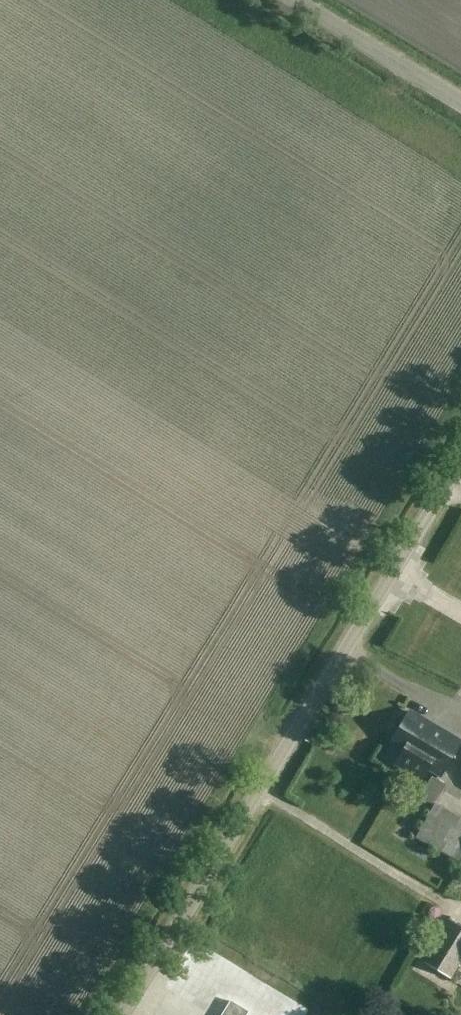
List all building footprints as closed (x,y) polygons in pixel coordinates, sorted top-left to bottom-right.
[(399,765),(425,779),(431,769),(444,777),(460,747),(460,740),(411,712),(392,746),(405,754),(399,765)] [(435,802),(416,837),(460,862),(460,817),(435,802)] [(448,918),(423,962),(451,978),(460,961),(460,925),(448,918)]
